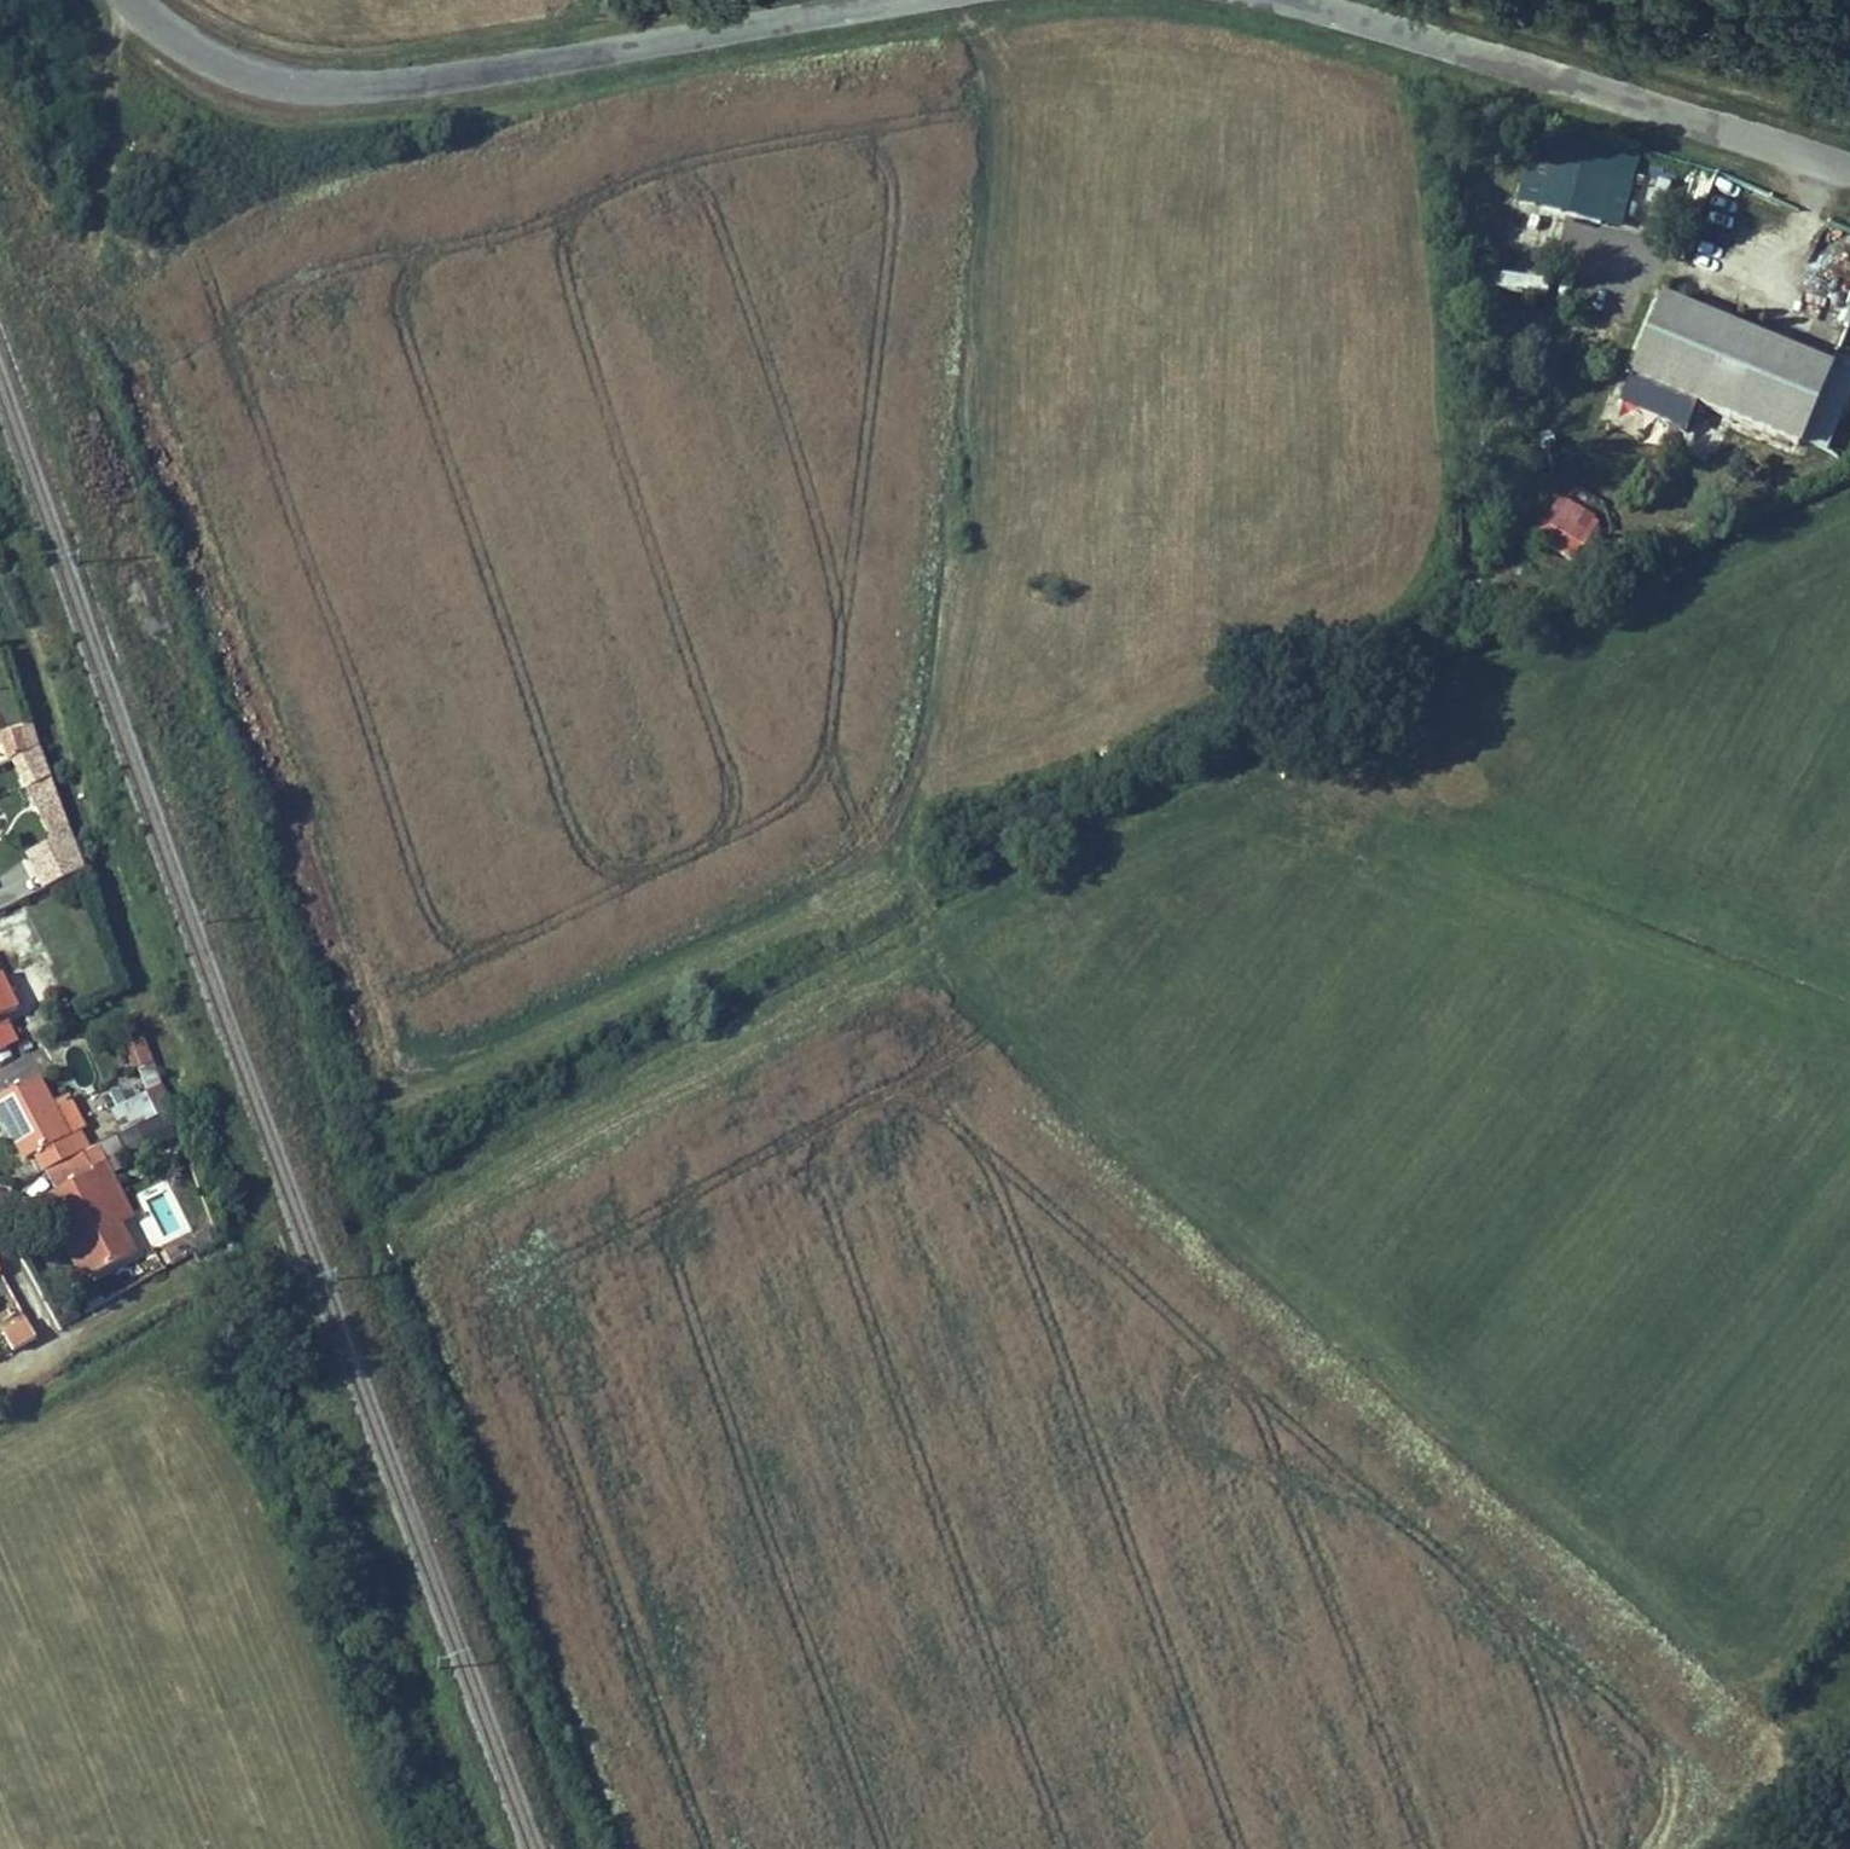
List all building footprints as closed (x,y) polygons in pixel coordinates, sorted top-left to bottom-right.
[(1541,122),(1521,200),(1622,226),(1642,148),(1541,122)] [(1501,233),(1538,238),(1540,221),(1504,216),(1501,233)] [(1832,368),(1663,296),(1619,403),(1684,431),(1696,403),(1799,446),(1832,368)] [(1553,490),(1530,533),(1578,559),(1601,515),(1553,490)] [(34,717),(0,731),(0,741),(7,756),(12,758),(23,785),(31,782),(55,838),(27,853),(45,889),(88,867),(34,717)] [(0,974),(0,1004),(5,1015),(19,1008),(2,973),(0,974)] [(9,1046),(0,1029),(0,1051),(9,1046)] [(141,1065),(153,1060),(145,1036),(132,1041),(141,1065)] [(78,1155),(52,1104),(37,1077),(0,1096),(0,1107),(27,1158),(37,1153),(46,1171),(78,1155)] [(85,1129),(68,1096),(52,1104),(78,1155),(91,1148),(82,1130),(85,1129)] [(92,1168),(105,1162),(97,1145),(91,1148),(78,1155),(46,1171),(56,1191),(94,1172),(92,1168)] [(43,1198),(51,1214),(58,1211),(92,1277),(137,1254),(120,1221),(102,1188),(115,1181),(105,1162),(92,1168),(94,1172),(56,1191),(43,1198)] [(133,1215),(115,1181),(102,1188),(120,1221),(133,1215)] [(85,1281),(92,1277),(58,1211),(51,1214),(85,1281)] [(207,1244),(219,1238),(215,1228),(202,1235),(207,1244)]
